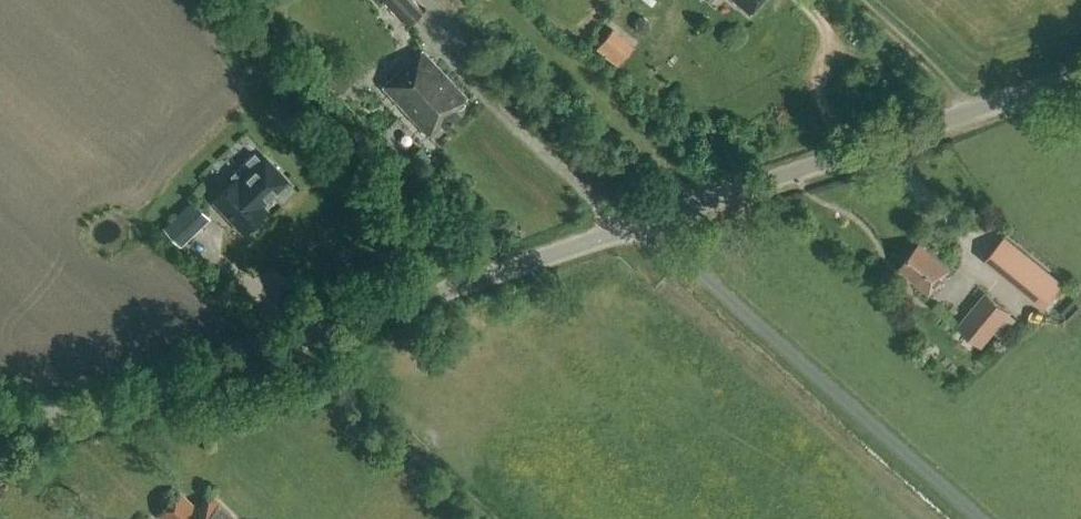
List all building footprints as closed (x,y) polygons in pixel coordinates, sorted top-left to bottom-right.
[(408,26),(423,12),(412,0),(383,0),(408,26)] [(761,0),(732,0),(748,14),(761,0)] [(644,33),(648,29),(647,21),(643,17),(637,18),(638,33),(644,33)] [(623,24),(604,44),(625,63),(644,44),(623,24)] [(467,98),(422,51),(383,88),(428,136),(439,125),(443,130),(460,114),(455,110),(467,98)] [(241,167),(232,176),(236,180),(215,200),(244,232),(267,211),(261,205),(287,181),(267,159),(263,162),(255,154),(241,167)] [(179,244),(209,216),(193,200),(163,227),(179,244)] [(1004,236),(984,260),(1042,308),(1062,285),(1004,236)] [(931,294),(951,270),(921,245),(901,268),(931,294)] [(982,347),(1010,314),(986,293),(958,327),(982,347)] [(179,495),(159,515),(163,518),(233,518),(210,496),(196,511),(179,495)]
